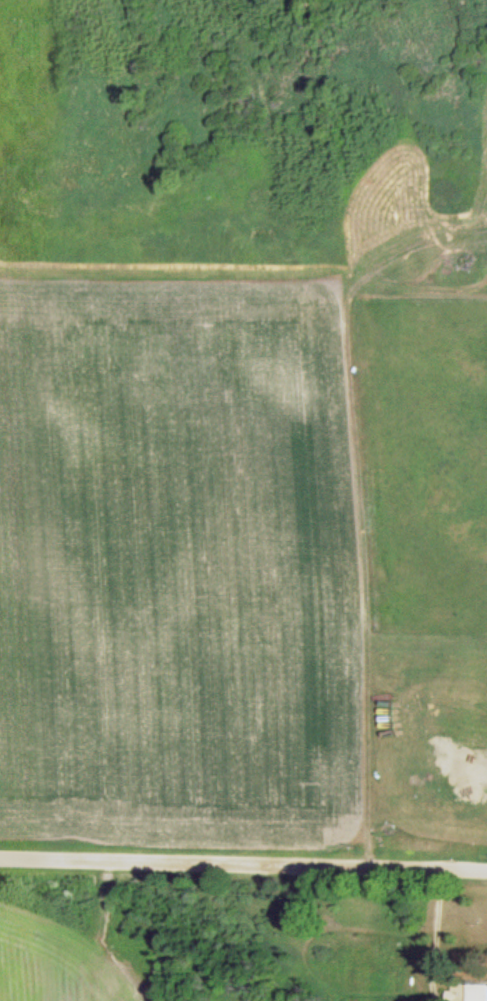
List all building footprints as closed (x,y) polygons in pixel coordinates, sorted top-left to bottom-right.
[(450,984),(450,1000),(486,1000),(486,984),(450,984)]
